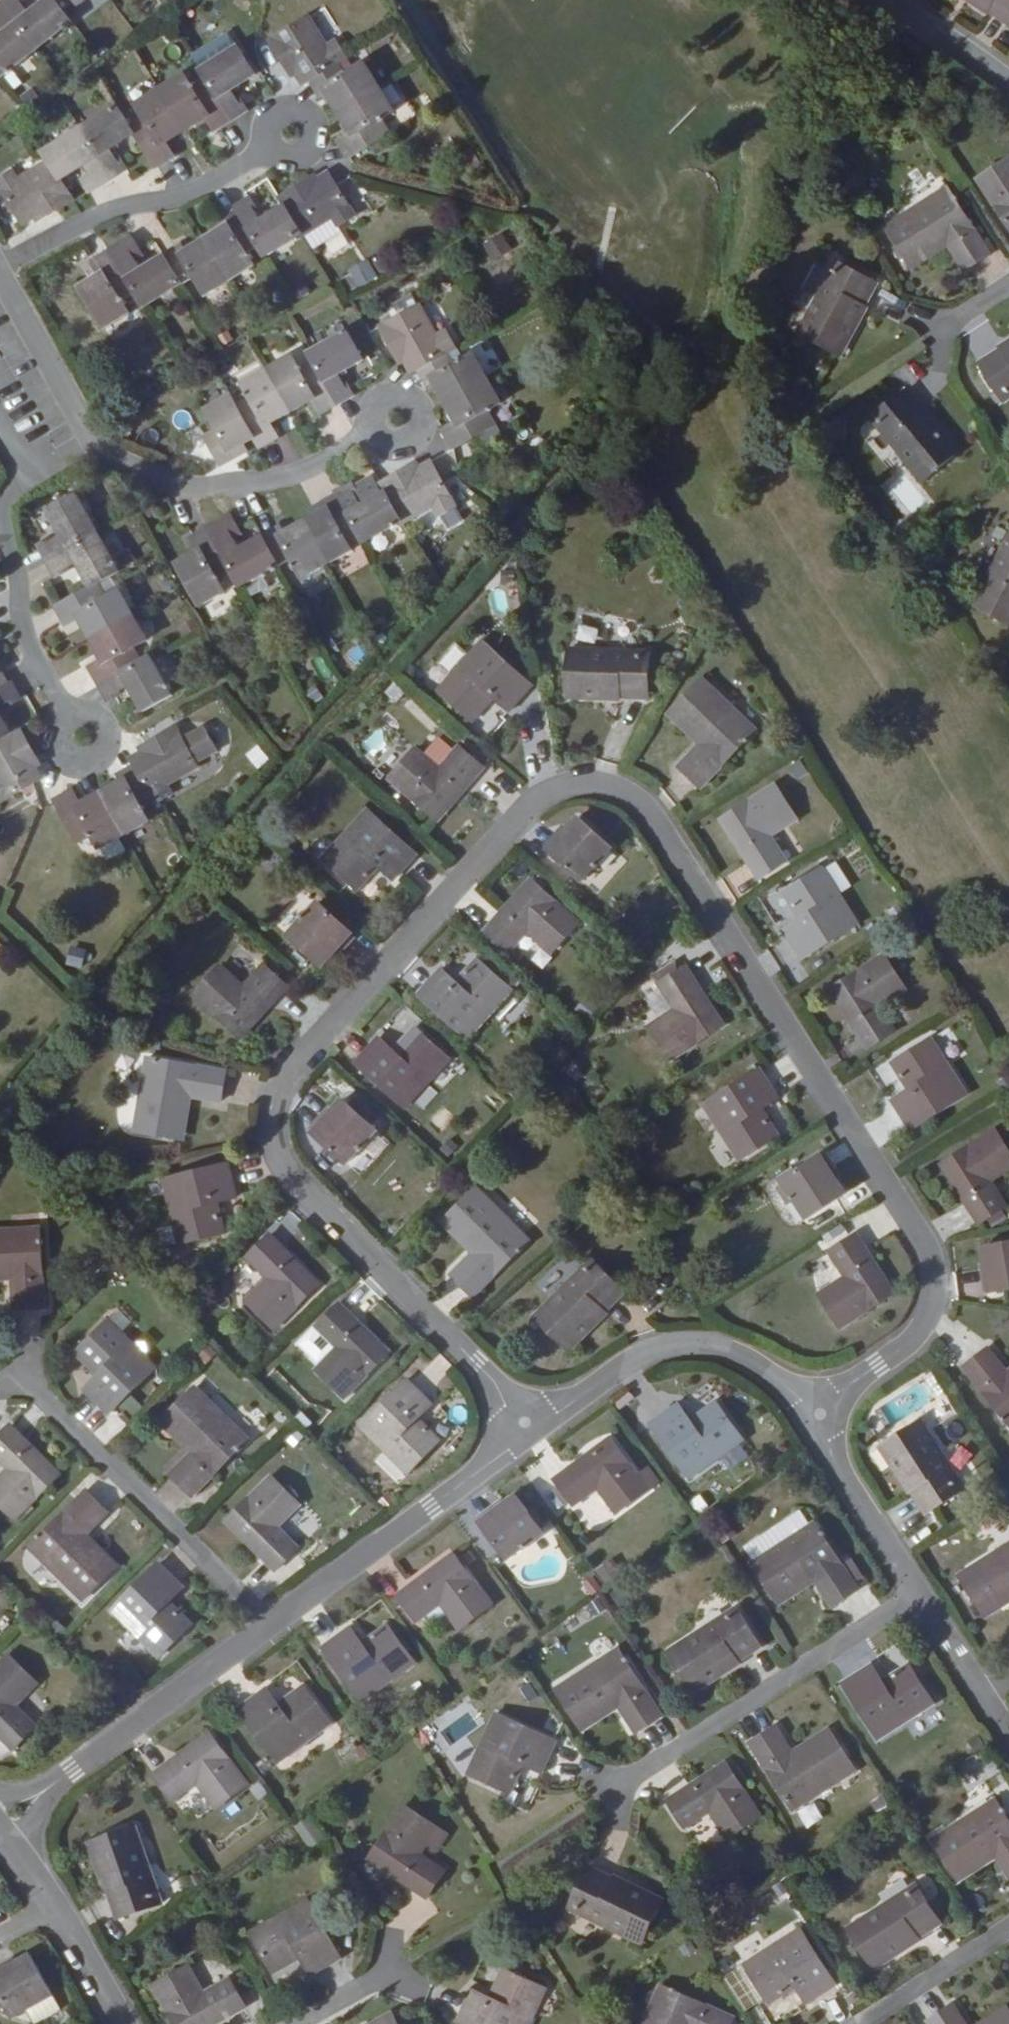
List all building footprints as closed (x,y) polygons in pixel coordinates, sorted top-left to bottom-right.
[(1,75),(69,20),(55,1),(57,0),(36,0),(26,9),(21,3),(23,1),(23,0),(1,0),(0,0),(0,25),(2,27),(0,29),(0,73),(1,75)] [(1008,21),(1008,0),(977,0),(1008,21)] [(321,98),(327,95),(351,132),(338,141),(350,160),(391,132),(383,122),(396,113),(363,63),(347,74),(340,62),(349,56),(337,39),(329,44),(309,15),(282,34),(270,42),(289,70),(292,68),(304,85),(310,81),(321,98)] [(43,152),(48,159),(21,176),(16,167),(0,176),(0,181),(26,225),(43,214),(46,218),(73,201),(61,182),(85,167),(90,176),(88,177),(94,188),(127,169),(120,157),(116,160),(111,151),(136,137),(156,169),(175,157),(166,142),(203,120),(211,133),(247,112),(239,98),(234,101),(230,93),(253,79),(236,51),(198,73),(203,80),(192,87),(186,76),(134,106),(142,119),(130,127),(118,108),(43,152)] [(978,177),(1008,225),(1008,156),(978,177)] [(206,295),(254,264),(245,247),(255,241),(265,256),(302,234),(305,238),(333,218),(340,227),(358,216),(330,172),(312,183),(309,178),(279,197),(283,204),(260,219),(255,211),(258,209),(251,197),(235,208),(236,211),(219,221),(223,226),(185,250),(182,244),(143,268),(134,255),(140,252),(132,238),(92,262),(101,275),(81,288),(108,331),(133,315),(124,301),(136,294),(146,309),(195,278),(206,295)] [(992,253),(948,186),(884,226),(909,264),(945,240),(965,270),(992,253)] [(500,233),(481,244),(491,261),(510,250),(500,233)] [(367,259),(338,275),(347,292),(376,277),(367,259)] [(838,261),(798,333),(840,356),(879,283),(838,261)] [(500,404),(471,353),(452,363),(446,353),(458,346),(446,327),(437,332),(420,302),(379,325),(397,358),(401,355),(410,372),(415,370),(425,387),(432,383),(454,421),(441,429),(452,450),(495,425),(487,411),(500,404)] [(278,439),(271,423),(311,402),(318,415),(354,395),(347,381),(343,383),(339,376),(364,363),(348,332),(310,353),(315,362),(303,368),(296,354),(242,384),(249,398),(236,406),(232,397),(211,408),(218,421),(200,431),(217,462),(236,452),(233,446),(252,437),(260,449),(278,439)] [(981,361),(1006,402),(1008,401),(1008,343),(981,361)] [(962,452),(910,388),(873,419),(925,483),(962,452)] [(232,570),(242,588),(291,560),(302,578),(352,549),(343,532),(355,526),(364,542),(401,521),(403,524),(431,508),(437,519),(457,508),(430,461),(414,470),(411,466),(380,484),(383,490),(360,504),(356,496),(359,495),(352,483),(335,491),(337,494),(319,504),(323,510),(285,531),(284,532),(280,526),(242,547),(234,532),(240,529),(232,514),(190,538),(197,550),(175,562),(199,605),(225,590),(218,578),(232,570)] [(118,573),(74,495),(44,511),(59,537),(51,541),(49,538),(36,546),(55,580),(68,572),(66,569),(74,564),(88,590),(55,609),(64,627),(79,618),(102,659),(89,667),(109,702),(123,695),(122,691),(129,687),(142,712),(171,695),(150,656),(141,661),(135,650),(148,644),(118,590),(105,598),(97,585),(118,573)] [(974,604),(1008,623),(1008,538),(974,604)] [(530,678),(481,635),(436,686),(471,717),(492,694),(506,706),(530,678)] [(644,635),(562,639),(564,688),(646,685),(644,635)] [(6,705),(8,708),(22,701),(12,683),(9,685),(0,669),(0,709),(6,705)] [(752,728),(696,677),(661,715),(693,745),(674,766),(697,788),(752,728)] [(493,704),(473,721),(482,732),(502,715),(493,704)] [(42,780),(33,764),(37,762),(19,729),(12,732),(0,711),(0,803),(42,780)] [(89,834),(98,847),(149,819),(138,800),(150,794),(157,805),(175,794),(170,785),(199,769),(195,761),(217,749),(205,727),(183,739),(176,726),(145,743),(147,747),(129,756),(133,763),(115,774),(118,780),(79,802),(72,788),(53,799),(77,841),(89,834)] [(429,812),(464,774),(467,775),(480,760),(453,736),(433,758),(410,737),(382,769),(429,812)] [(254,768),(267,759),(257,745),(244,754),(254,768)] [(800,755),(792,760),(800,772),(809,767),(800,755)] [(797,819),(775,783),(722,817),(751,862),(748,863),(757,878),(785,860),(770,836),(797,819)] [(419,855),(368,810),(322,859),(357,892),(379,869),(394,883),(419,855)] [(579,816),(549,851),(582,882),(614,848),(579,816)] [(858,922),(821,864),(781,889),(799,916),(781,927),(802,959),(858,922)] [(498,919),(494,919),(484,931),(509,955),(530,932),(553,953),(581,923),(534,880),(498,919)] [(287,935),(322,967),(353,935),(318,902),(287,935)] [(884,955),(832,989),(859,1033),(856,1036),(866,1050),(896,1030),(881,1007),(907,990),(884,955)] [(441,969),(417,997),(467,1042),(515,990),(479,957),(456,983),(441,969)] [(239,1038),(275,999),(279,999),(291,986),(266,962),(244,985),(222,964),(193,995),(239,1038)] [(721,1028),(694,986),(694,981),(686,967),(658,984),(673,1009),(646,1025),(668,1061),(721,1028)] [(376,1041),(353,1069),(402,1114),(450,1063),(414,1030),(391,1055),(376,1041)] [(889,1101),(910,1132),(966,1096),(932,1043),(894,1068),(908,1090),(889,1101)] [(215,1068),(135,1061),(129,1139),(179,1143),(182,1098),(213,1100),(215,1068)] [(759,1069),(702,1105),(738,1162),(778,1137),(761,1110),(778,1099),(759,1069)] [(348,1165),(378,1131),(345,1100),(314,1134),(348,1165)] [(996,1129),(943,1163),(970,1206),(967,1209),(978,1224),(1007,1205),(991,1180),(1008,1168),(1008,1149),(996,1129)] [(821,1155),(782,1181),(805,1218),(845,1194),(821,1155)] [(232,1162),(166,1180),(180,1244),(228,1234),(221,1202),(240,1198),(232,1162)] [(531,1241),(477,1187),(442,1222),(474,1253),(451,1276),(475,1298),(531,1241)] [(0,1231),(0,1285),(11,1283),(13,1312),(44,1309),(37,1228),(0,1231)] [(285,1245),(272,1232),(247,1256),(268,1277),(245,1298),(274,1329),(320,1285),(284,1247),(285,1245)] [(865,1253),(864,1248),(856,1234),(827,1252),(842,1276),(815,1292),(838,1328),(891,1294),(865,1253)] [(980,1247),(986,1291),(1008,1287),(1008,1242),(980,1247)] [(627,1292),(593,1259),(536,1316),(569,1349),(627,1292)] [(312,1367),(342,1399),(387,1354),(351,1318),(353,1316),(338,1300),(314,1325),(334,1345),(312,1367)] [(158,1368),(109,1319),(74,1353),(97,1377),(84,1390),(109,1416),(158,1368)] [(962,1369),(1008,1428),(1008,1371),(1007,1373),(987,1349),(962,1369)] [(436,1405),(408,1380),(362,1427),(411,1475),(443,1442),(420,1420),(436,1405)] [(250,1439),(195,1384),(158,1419),(190,1450),(169,1472),(192,1496),(250,1439)] [(91,1426),(100,1409),(83,1400),(74,1418),(91,1426)] [(689,1479),(744,1439),(716,1400),(690,1419),(678,1404),(649,1425),(689,1479)] [(923,1421),(882,1447),(925,1517),(966,1492),(923,1421)] [(11,1422),(0,1432),(0,1462),(6,1468),(0,1474),(0,1506),(14,1520),(58,1475),(22,1438),(23,1434),(11,1422)] [(649,1490),(614,1441),(570,1472),(568,1470),(553,1481),(572,1508),(597,1489),(615,1515),(649,1490)] [(274,1474),(231,1519),(264,1554),(262,1556),(275,1570),(300,1547),(279,1525),(302,1504),(274,1474)] [(111,1512),(87,1488),(30,1545),(85,1600),(120,1564),(89,1534),(111,1512)] [(520,1493),(483,1521),(509,1558),(547,1531),(520,1493)] [(814,1522),(750,1563),(778,1606),(815,1582),(832,1608),(858,1591),(814,1522)] [(960,1578),(988,1622),(1008,1608),(1008,1546),(960,1578)] [(494,1604),(458,1553),(414,1585),(412,1583),(398,1594),(419,1623),(442,1606),(459,1628),(494,1604)] [(187,1588),(160,1563),(113,1609),(161,1657),(196,1623),(173,1601),(187,1588)] [(736,1608),(667,1651),(692,1692),(761,1649),(736,1608)] [(351,1625),(322,1647),(360,1700),(417,1661),(389,1621),(363,1640),(351,1625)] [(661,1716),(618,1648),(553,1688),(581,1731),(616,1709),(633,1734),(661,1716)] [(0,1662),(0,1733),(1,1734),(0,1736),(0,1737),(13,1751),(38,1726),(18,1705),(40,1683),(10,1652),(0,1662)] [(878,1740),(934,1704),(909,1664),(883,1680),(872,1663),(841,1682),(878,1740)] [(266,1686),(236,1709),(275,1762),(331,1722),(303,1683),(277,1702),(266,1686)] [(498,1710),(467,1770),(510,1792),(522,1768),(540,1777),(558,1740),(498,1710)] [(780,1724),(751,1743),(792,1810),(857,1771),(831,1727),(795,1749),(780,1724)] [(250,1782),(214,1732),(169,1765),(168,1763),(153,1774),(173,1802),(198,1784),(215,1807),(250,1782)] [(764,1817),(731,1764),(685,1792),(683,1789),(666,1800),(685,1831),(711,1814),(727,1840),(764,1817)] [(931,1839),(958,1884),(995,1861),(1008,1883),(1008,1823),(995,1800),(931,1839)] [(447,1873),(423,1856),(440,1830),(407,1807),(370,1857),(414,1888),(412,1891),(426,1901),(447,1873)] [(292,1825),(308,1848),(321,1839),(306,1816),(292,1825)] [(165,1905),(135,1826),(92,1842),(121,1921),(165,1905)] [(665,1898),(590,1863),(567,1907),(643,1944),(665,1898)] [(917,1886),(846,1929),(871,1971),(943,1927),(917,1886)] [(310,1902),(249,1934),(272,1976),(299,1962),(309,1981),(342,1963),(310,1902)] [(800,1929),(743,1965),(767,2006),(795,1988),(807,2006),(837,1987),(800,1929)] [(0,1972),(0,1990),(14,2016),(54,1994),(32,1954),(0,1972)] [(154,1984),(176,2023),(210,2023),(230,2013),(232,2016),(249,2007),(232,1977),(207,1991),(192,1963),(154,1984)] [(547,1986),(504,1966),(490,1995),(473,1987),(456,2021),(463,2023),(530,2023),(547,1986)] [(664,1985),(646,2023),(734,2023),(737,2018),(664,1985)] [(927,2019),(930,2023),(968,2023),(953,2002),(927,2019)] [(1007,2002),(970,2023),(1008,2023),(1008,2006),(1007,2002)]
